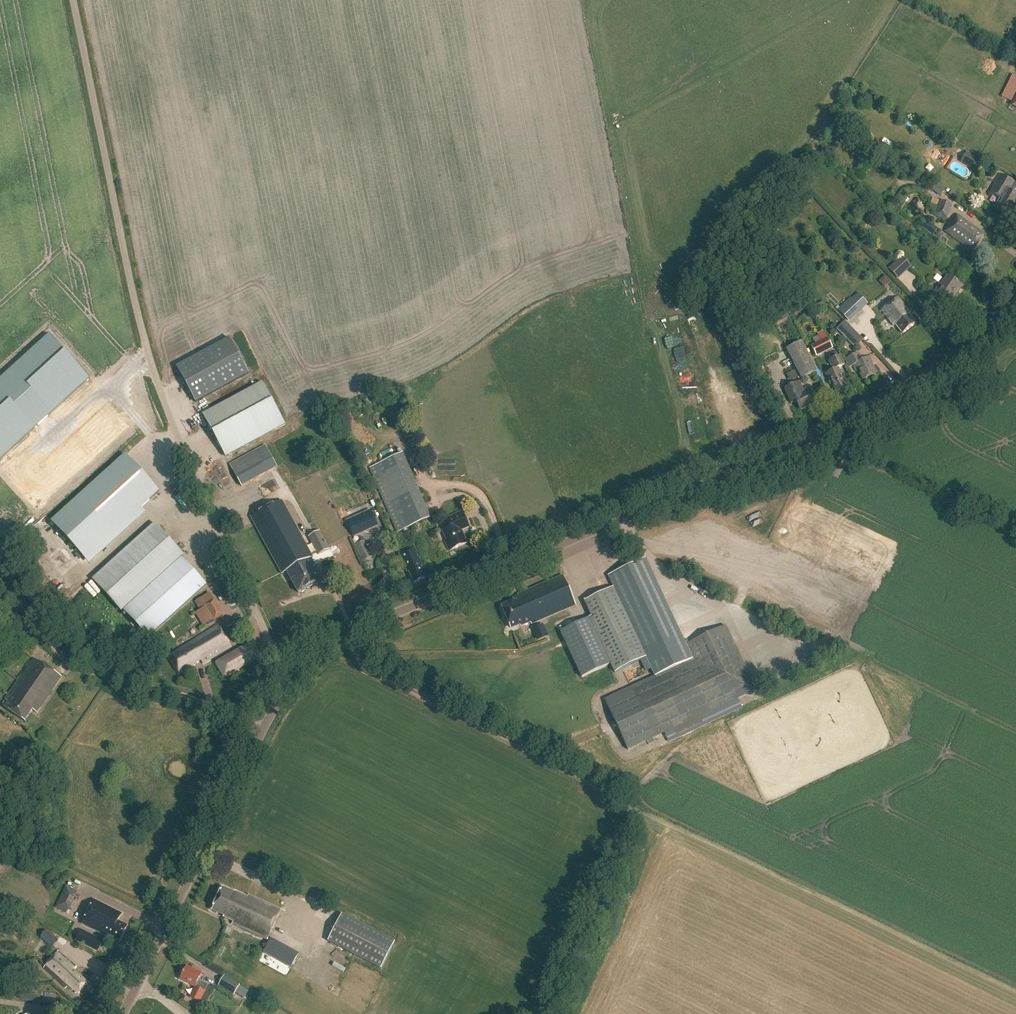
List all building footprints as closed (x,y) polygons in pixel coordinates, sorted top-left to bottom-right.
[(970,148),(982,154),(988,144),(976,137),(970,148)] [(962,162),(977,172),(983,162),(968,153),(962,162)] [(1007,217),(1008,216),(1009,217),(1015,208),(1014,207),(1015,204),(1015,182),(1015,181),(1014,182),(999,173),(993,183),(994,184),(988,193),(997,199),(992,208),(1007,217)] [(935,217),(945,220),(946,217),(948,218),(953,206),(940,201),(935,217)] [(984,235),(957,216),(946,232),(967,247),(968,245),(974,250),(984,235)] [(889,268),(899,279),(912,266),(902,256),(889,268)] [(923,301),(934,309),(940,300),(947,305),(961,285),(946,275),(934,292),(931,290),(923,301)] [(881,279),(884,286),(892,283),(889,276),(881,279)] [(852,297),(839,309),(850,321),(863,309),(852,297)] [(882,310),(881,310),(894,326),(896,325),(902,334),(915,324),(908,315),(910,314),(897,298),(892,302),(882,310)] [(815,308),(817,312),(827,307),(825,303),(815,308)] [(836,329),(854,349),(863,341),(845,321),(836,329)] [(825,331),(819,335),(822,340),(829,336),(825,331)] [(49,335),(0,379),(0,460),(89,380),(49,335)] [(177,368),(197,404),(249,374),(230,339),(177,368)] [(828,340),(812,348),(817,358),(833,350),(828,340)] [(816,374),(801,343),(787,350),(802,381),(816,374)] [(858,372),(863,382),(876,376),(871,366),(873,365),(869,357),(862,360),(858,353),(844,360),(848,369),(852,367),(855,373),(858,372)] [(833,371),(825,375),(829,383),(830,382),(837,394),(846,390),(840,377),(842,376),(839,369),(844,366),(840,357),(829,362),(833,371)] [(737,376),(739,383),(745,381),(743,374),(737,376)] [(288,426),(264,383),(204,416),(227,459),(288,426)] [(796,403),(800,412),(816,404),(808,389),(803,391),(799,383),(785,390),(791,405),(796,403)] [(229,466),(242,489),(277,470),(265,447),(229,466)] [(374,478),(398,533),(431,519),(407,464),(374,478)] [(54,534),(87,571),(161,504),(128,467),(54,534)] [(282,575),(286,573),(297,593),(320,581),(313,569),(315,568),(310,559),(312,558),(282,501),(251,518),(282,575)] [(347,522),(354,538),(379,527),(372,511),(347,522)] [(450,528),(442,531),(447,542),(445,543),(449,552),(467,544),(462,531),(469,528),(462,512),(446,519),(450,528)] [(94,579),(123,611),(183,556),(155,524),(94,579)] [(309,537),(319,555),(330,549),(319,531),(309,537)] [(410,573),(414,583),(426,578),(421,568),(423,567),(414,548),(399,555),(408,574),(410,573)] [(590,616),(559,631),(581,677),(609,664),(613,673),(639,660),(645,671),(650,668),(654,676),(659,674),(660,676),(632,690),(655,738),(756,690),(725,625),(689,642),(687,639),(684,640),(645,557),(607,575),(613,586),(583,601),(590,616)] [(80,572),(84,569),(75,558),(71,561),(80,572)] [(95,592),(100,589),(92,577),(88,580),(95,592)] [(513,602),(501,607),(511,629),(523,624),(523,626),(530,623),(531,625),(575,606),(562,577),(517,596),(518,598),(513,600),(513,602)] [(203,583),(189,592),(209,623),(224,614),(215,600),(213,601),(203,583)] [(231,648),(218,627),(189,644),(190,645),(170,657),(180,674),(201,661),(203,664),(231,648)] [(216,664),(224,677),(261,656),(260,653),(258,654),(254,646),(255,645),(253,642),(216,664)] [(8,703),(4,709),(25,723),(32,712),(37,715),(61,678),(34,659),(5,701),(8,703)] [(718,716),(729,713),(727,707),(716,711),(718,716)] [(741,771),(737,773),(742,783),(747,781),(741,771)] [(650,843),(646,867),(651,868),(655,844),(650,843)] [(55,908),(68,914),(79,891),(66,885),(55,908)] [(233,924),(270,940),(283,910),(250,896),(249,897),(236,892),(235,894),(223,889),(214,911),(225,916),(224,917),(234,922),(233,924)] [(108,936),(120,941),(127,927),(117,922),(121,914),(94,901),(82,925),(107,937),(108,936)] [(331,938),(385,965),(398,939),(345,911),(331,938)] [(39,939),(51,949),(57,942),(46,932),(39,939)] [(82,946),(98,954),(103,943),(87,935),(82,946)] [(273,937),(265,951),(302,973),(310,959),(273,937)] [(76,968),(58,953),(44,969),(66,988),(68,988),(72,992),(73,991),(78,995),(88,983),(74,971),(76,968)] [(180,980),(196,987),(190,998),(200,1003),(209,985),(199,980),(203,973),(193,968),(192,969),(187,966),(180,980)] [(232,995),(234,993),(244,999),(249,991),(223,975),(217,986),(232,995)]
